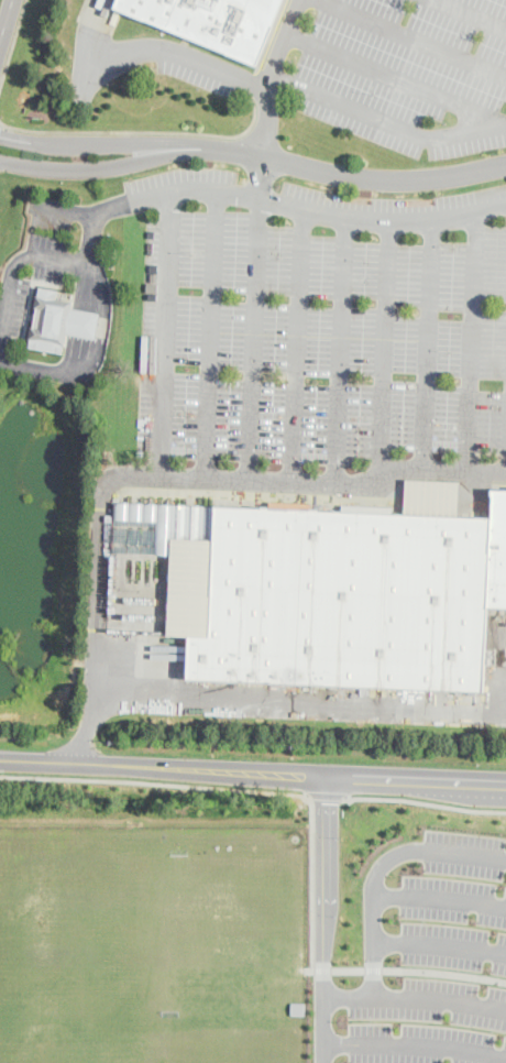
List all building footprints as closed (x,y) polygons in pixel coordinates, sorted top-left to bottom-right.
[(107,7),(251,66),(276,0),(110,0),(107,7)] [(28,346),(64,352),(67,332),(96,337),(100,313),(72,307),(73,299),(58,296),(59,289),(38,285),(28,346)] [(487,604),(505,605),(505,488),(492,487),(487,604)] [(491,516),(215,505),(209,636),(189,634),(187,678),(485,690),(487,604),(491,516)]
